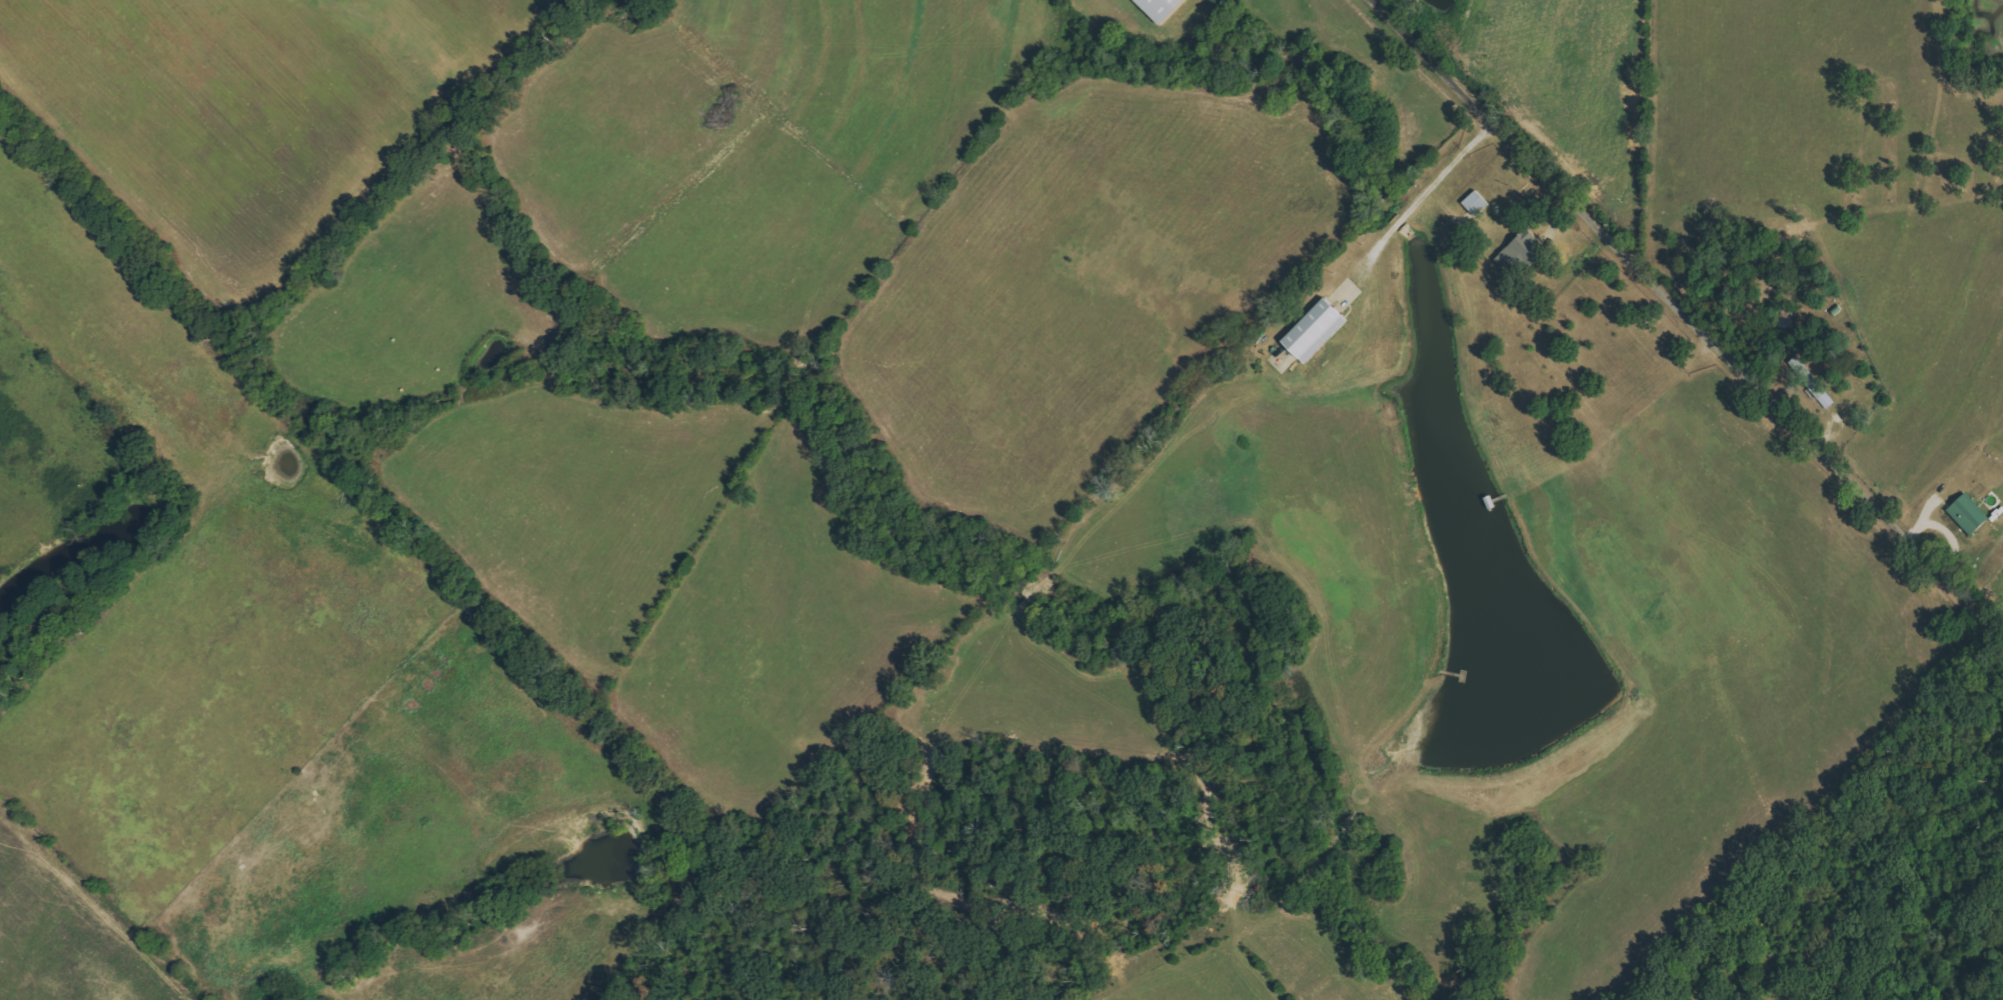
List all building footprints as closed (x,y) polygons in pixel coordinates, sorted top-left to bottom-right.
[(1167,24),(1189,0),(1140,0),(1167,24)] [(1492,203),(1479,189),(1464,203),(1477,217),(1492,203)] [(1549,249),(1534,233),(1528,238),(1524,234),(1497,259),(1507,269),(1515,262),(1524,272),(1549,249)] [(1353,319),(1330,296),(1287,341),(1310,363),(1353,319)] [(1968,492),(1949,510),(1975,537),(1994,519),(1968,492)]
